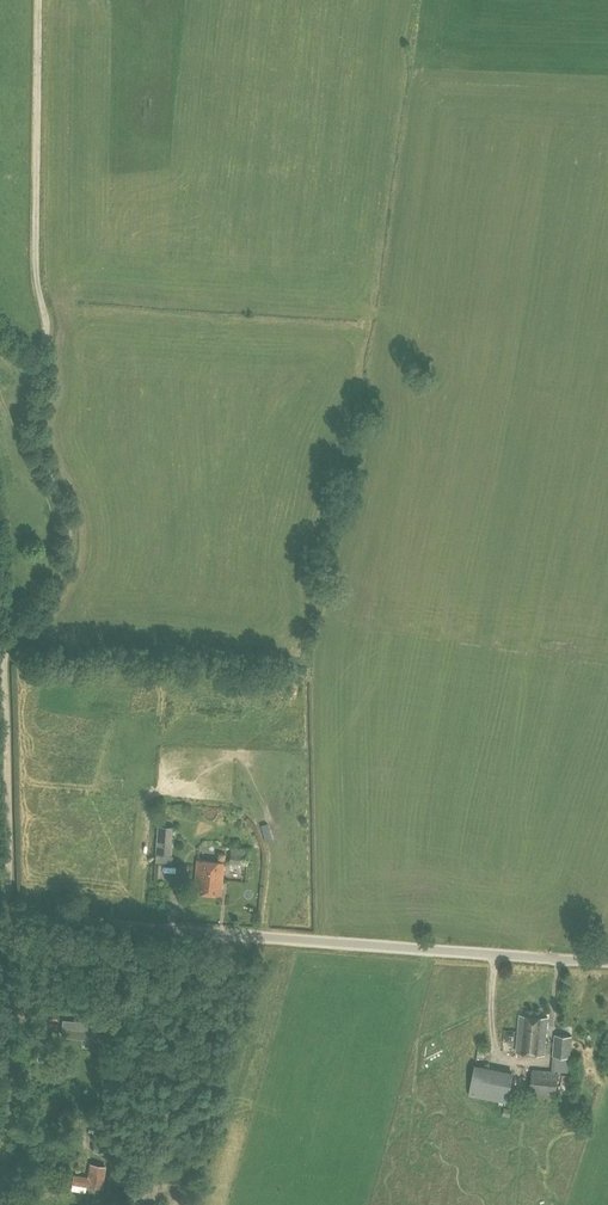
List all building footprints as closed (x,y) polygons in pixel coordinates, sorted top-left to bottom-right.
[(261,825),(263,832),(269,830),(267,822),(261,825)] [(155,861),(172,862),(173,856),(171,855),(174,826),(158,825),(155,854),(156,854),(155,861)] [(229,863),(247,865),(249,849),(231,847),(229,863)] [(194,892),(220,894),(225,854),(218,853),(218,861),(197,859),(194,892)] [(516,1051),(545,1054),(548,1017),(520,1014),(516,1051)] [(62,1035),(110,1039),(112,1025),(64,1021),(62,1035)] [(553,1055),(571,1057),(573,1035),(555,1034),(553,1055)] [(497,1061),(496,1052),(485,1053),(486,1061),(497,1061)] [(469,1095),(508,1102),(514,1071),(475,1064),(469,1095)] [(530,1093),(556,1095),(559,1071),(532,1069),(530,1093)] [(511,1108),(505,1106),(503,1115),(510,1116),(511,1108)] [(92,1151),(108,1154),(109,1145),(94,1143),(92,1151)] [(72,1183),(102,1188),(106,1166),(90,1163),(88,1177),(73,1175),(72,1183)]
